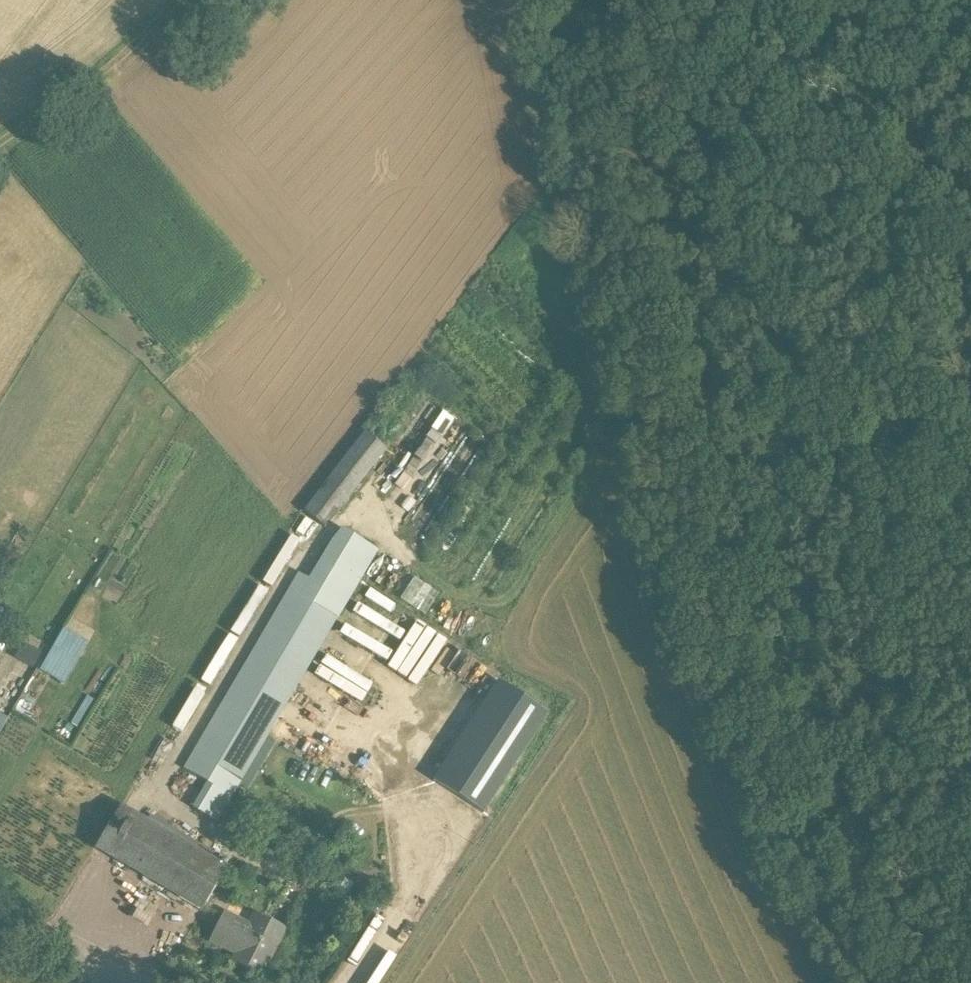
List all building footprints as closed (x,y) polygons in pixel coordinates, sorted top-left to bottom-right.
[(327,528),(372,469),(388,449),(366,432),(305,511),(327,528)] [(298,573),(181,769),(204,783),(189,808),(213,822),(376,550),(341,529),(309,580),(298,573)] [(71,668),(87,639),(64,626),(47,654),(71,668)] [(95,850),(201,913),(227,870),(121,807),(95,850)] [(261,975),(283,930),(261,919),(256,929),(224,914),(211,941),(237,954),(233,962),(261,975)]
